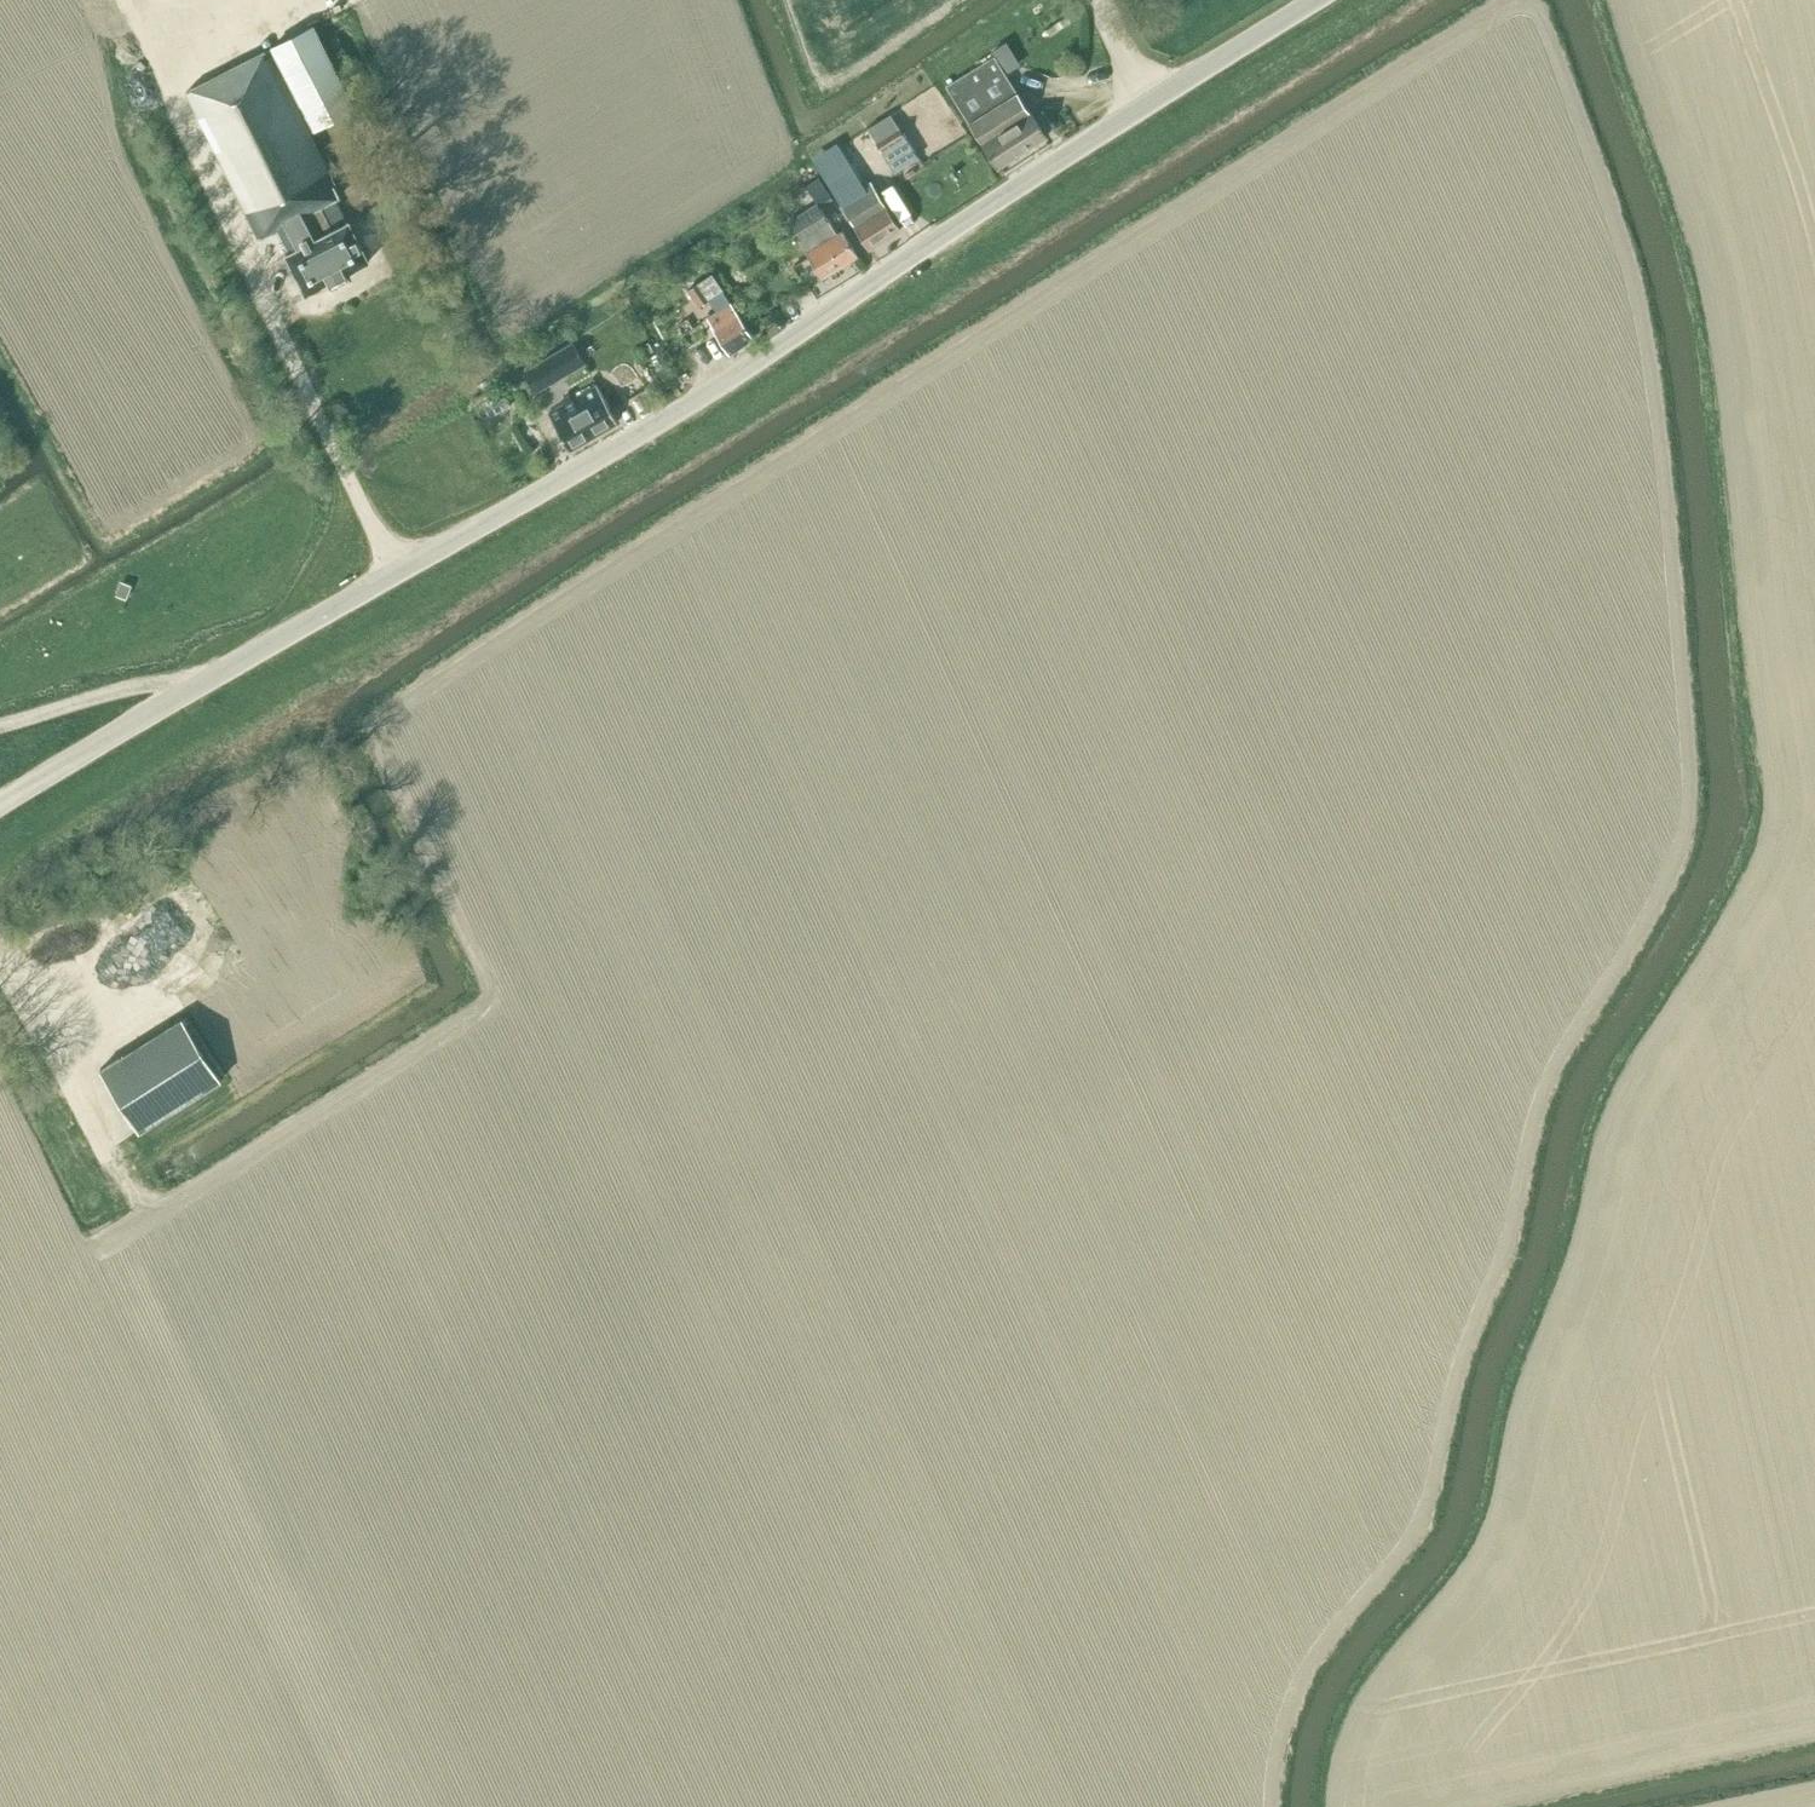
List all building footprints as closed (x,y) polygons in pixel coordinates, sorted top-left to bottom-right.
[(282,68),(305,114),(313,129),(353,108),(312,27),(272,48),(274,55),(270,56),(267,50),(186,92),(259,239),(278,229),(290,252),(285,254),(305,293),(328,281),(330,284),(346,275),(345,272),(368,260),(348,221),(347,222),(335,199),(338,198),(333,188),(335,187),(278,70),(282,68)] [(997,168),(1045,137),(996,60),(950,87),(955,95),(952,98),(997,168)] [(891,114),(867,129),(875,141),(899,126),(891,114)] [(899,126),(875,141),(882,152),(883,153),(906,138),(905,137),(899,126)] [(906,138),(883,153),(896,173),(910,164),(919,158),(906,138)] [(862,187),(844,158),(845,157),(839,147),(814,163),(868,249),(899,229),(870,182),(862,187)] [(822,277),(856,256),(841,232),(836,235),(819,207),(832,199),(820,177),(805,186),(816,204),(788,221),(807,252),(806,253),(821,278),(822,277)] [(701,282),(686,291),(697,308),(711,299),(723,291),(712,275),(701,282)] [(752,339),(753,338),(736,312),(735,313),(730,304),(706,318),(713,329),(729,353),(752,338),(752,339)] [(535,391),(584,363),(572,342),(523,370),(535,391)] [(568,450),(616,422),(596,386),(571,401),(568,395),(561,399),(564,404),(547,414),(568,450)] [(278,921),(289,916),(280,894),(268,898),(278,921)] [(180,1017),(98,1068),(137,1130),(219,1079),(180,1017)]
